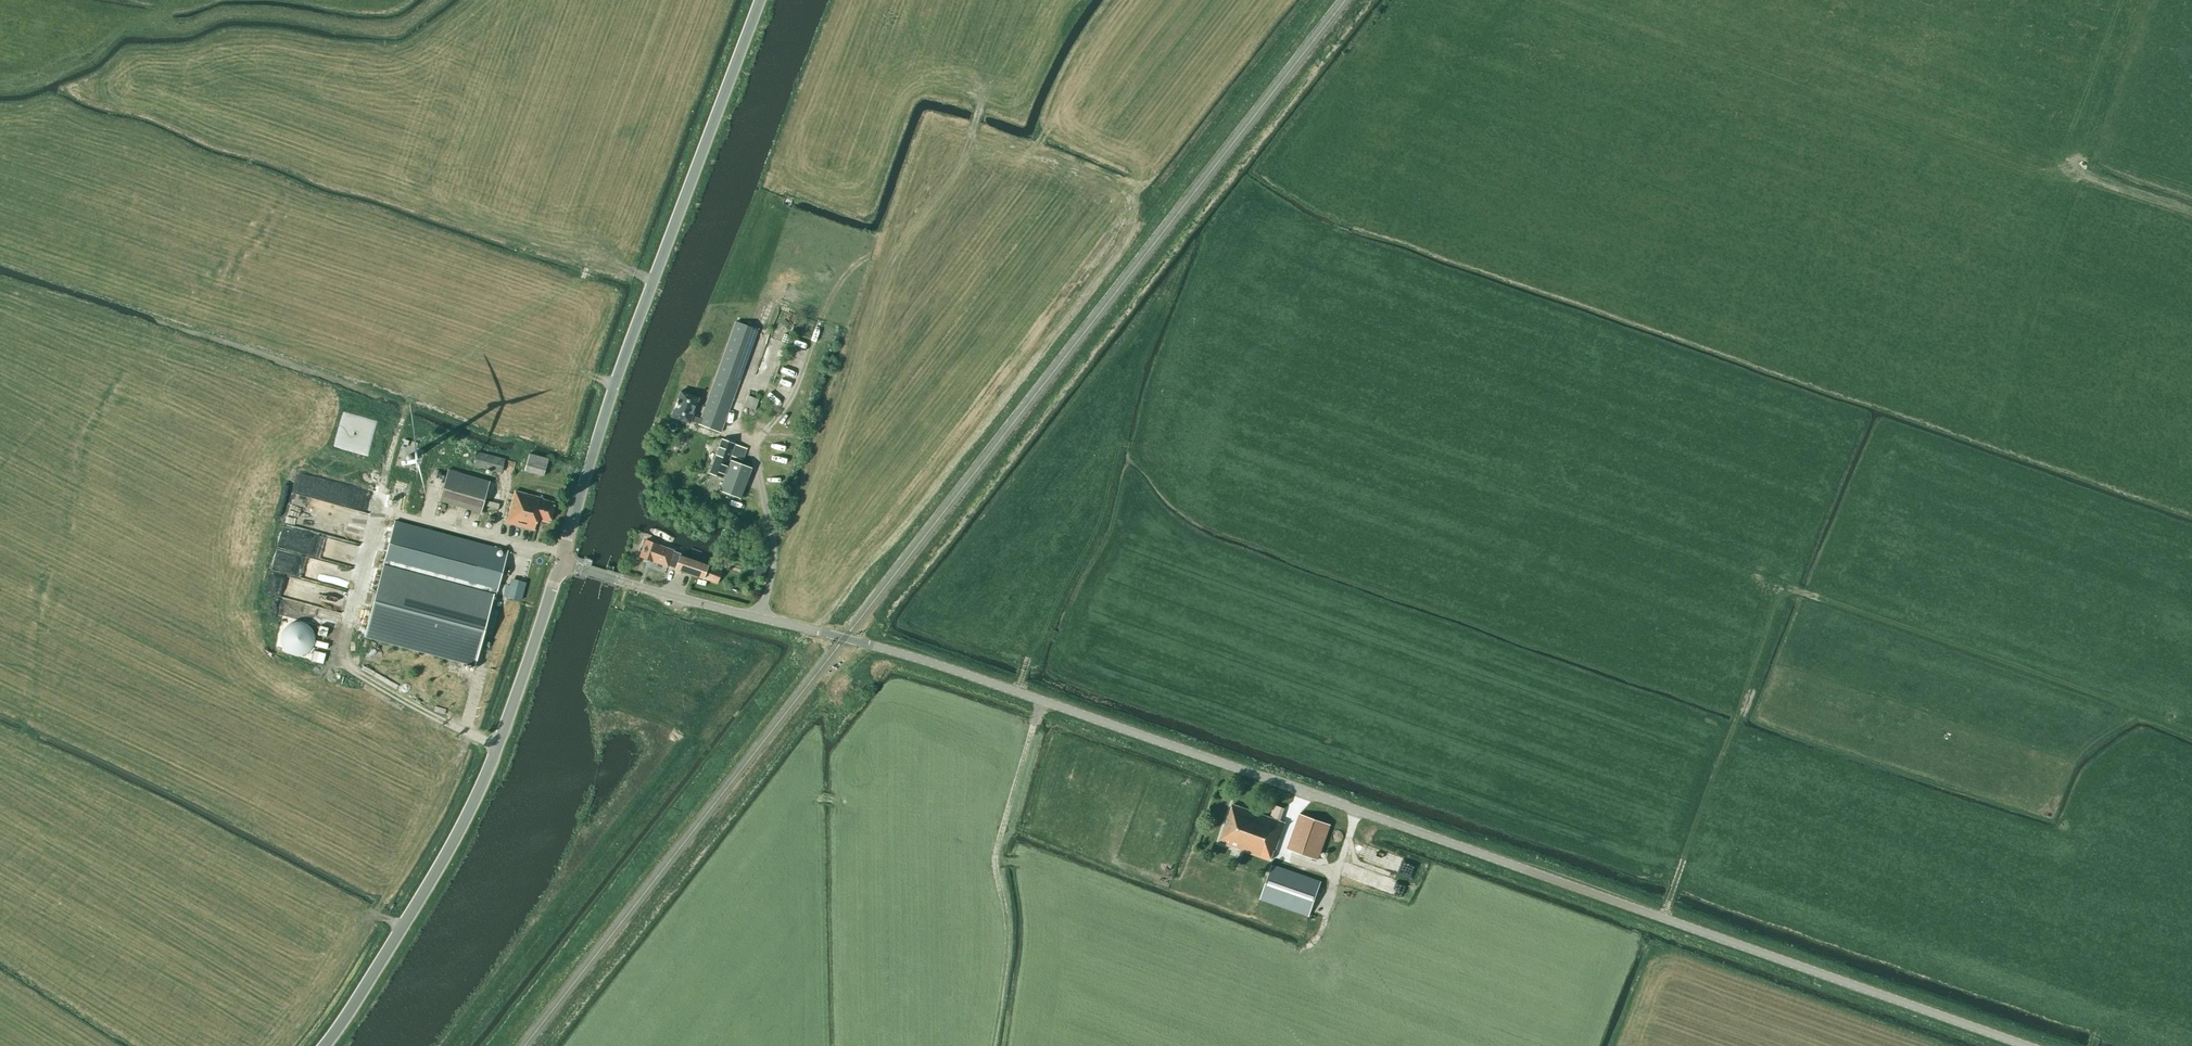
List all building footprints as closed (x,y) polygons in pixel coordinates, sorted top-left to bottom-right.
[(737,387),(758,330),(735,322),(715,378),(700,418),(692,415),(699,398),(680,391),(671,416),(689,423),(690,420),(698,423),(698,426),(720,433),(737,387)] [(755,410),(758,400),(747,396),(744,406),(755,410)] [(743,459),(747,449),(721,438),(709,473),(722,477),(730,455),(743,459)] [(500,472),(504,459),(476,451),(472,464),(500,472)] [(544,475),(548,458),(529,453),(525,470),(544,475)] [(740,498),(751,467),(731,460),(719,491),(740,498)] [(438,500),(480,512),(489,481),(447,469),(438,500)] [(548,522),(554,502),(542,499),(543,498),(515,490),(506,522),(534,530),(537,519),(548,522)] [(507,550),(395,521),(363,638),(476,668),(507,550)] [(306,542),(308,530),(283,527),(281,538),(306,542)] [(717,584),(722,571),(707,566),(680,555),(680,554),(662,547),(661,548),(657,547),(658,544),(646,540),(640,556),(653,561),(703,578),(717,584)] [(277,546),(271,568),(312,580),(314,571),(317,572),(321,559),(277,546)] [(766,568),(759,566),(756,577),(764,579),(766,568)] [(522,601),(527,583),(509,578),(504,596),(522,601)] [(1280,821),(1270,817),(1233,804),(1219,842),(1270,860),(1274,850),(1275,850),(1285,822),(1280,821)] [(1270,817),(1280,821),(1284,808),(1275,805),(1273,811),(1272,811),(1270,817)] [(1317,860),(1330,825),(1300,814),(1287,848),(1317,860)] [(1308,916),(1321,881),(1272,864),(1260,899),(1308,916)]
